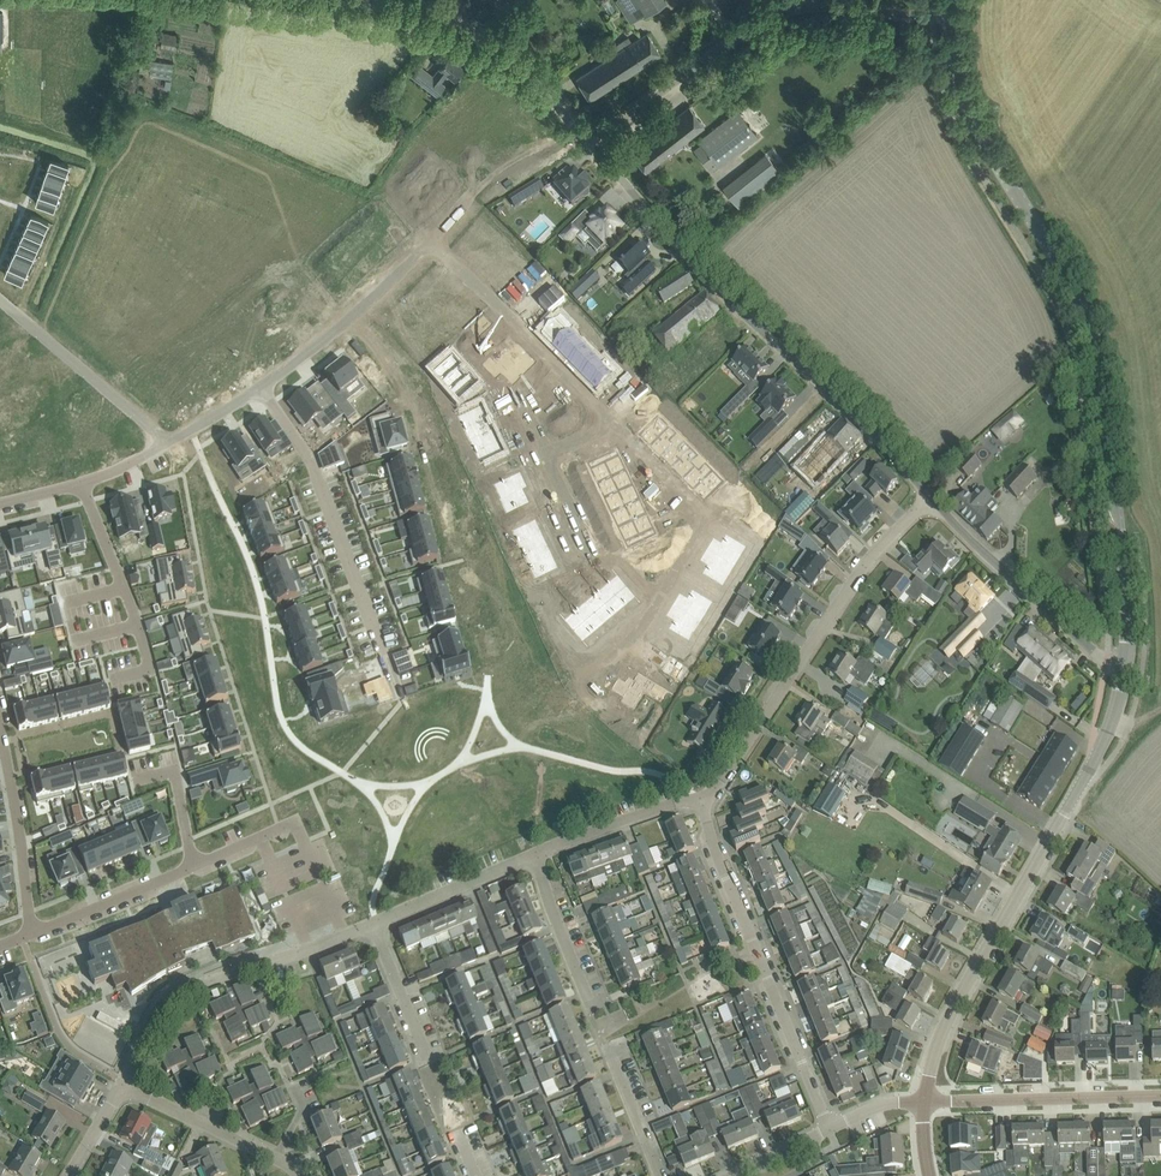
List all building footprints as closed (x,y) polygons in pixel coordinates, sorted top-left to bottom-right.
[(609,0),(605,0),(602,2),(609,14),(615,10),(609,0)] [(625,14),(632,9),(638,18),(643,14),(645,16),(667,2),(666,0),(615,0),(625,14)] [(175,52),(176,47),(178,35),(163,33),(160,49),(175,52)] [(613,55),(604,60),(576,78),(590,100),(661,54),(647,33),(632,43),(628,37),(609,49),(613,55)] [(454,79),(456,76),(464,67),(449,55),(439,67),(440,67),(433,75),(420,65),(412,74),(423,83),(439,95),(446,86),(440,82),(447,73),(454,79)] [(150,60),(150,75),(172,76),(173,61),(150,60)] [(702,92),(716,81),(710,74),(696,86),(702,92)] [(646,171),(674,149),(704,125),(689,106),(673,118),(674,119),(668,124),(667,123),(634,149),(636,152),(632,154),(646,171)] [(737,111),(710,132),(700,140),(719,166),(757,136),(737,111)] [(636,152),(634,149),(625,138),(612,149),(622,162),(632,154),(636,152)] [(738,208),(783,175),(767,153),(722,185),(738,208)] [(47,166),(47,167),(66,173),(65,172),(68,164),(51,158),(48,166),(47,166)] [(44,175),(63,182),(63,181),(62,181),(65,173),(66,173),(47,167),(48,167),(45,175),(44,175)] [(570,173),(567,168),(554,179),(558,184),(556,186),(571,202),(580,195),(582,196),(584,196),(586,195),(588,193),(588,191),(587,188),(588,187),(586,185),(588,183),(580,173),(578,175),(573,170),(570,173)] [(41,184),(60,190),(59,190),(62,182),(63,182),(44,175),(44,176),(45,176),(42,184),(41,184)] [(531,196),(547,186),(542,178),(526,188),(526,189),(514,196),(518,202),(530,195),(531,196)] [(38,192),(38,193),(57,199),(56,198),(59,191),(60,191),(60,190),(41,184),(42,185),(39,192),(38,192)] [(39,193),(36,202),(53,208),(56,199),(57,199),(38,193),(39,193)] [(613,219),(615,217),(608,210),(602,216),(600,214),(594,220),(592,218),(581,228),(602,250),(606,246),(608,248),(616,240),(613,238),(623,229),(613,219)] [(31,214),(27,222),(44,230),(48,222),(31,214)] [(27,222),(23,231),(40,238),(44,230),(27,222)] [(568,246),(581,233),(573,225),(559,238),(568,246)] [(23,231),(20,239),(37,247),(40,238),(23,231)] [(20,239),(16,248),(33,255),(37,247),(20,239)] [(635,241),(616,259),(630,273),(625,278),(636,290),(655,272),(647,264),(646,265),(643,262),(649,255),(635,241)] [(16,248),(12,256),(29,264),(33,255),(16,248)] [(12,256),(8,265),(25,272),(29,264),(12,256)] [(8,265),(5,273),(21,281),(25,272),(8,265)] [(665,303),(694,284),(685,270),(655,288),(665,303)] [(668,355),(711,320),(721,312),(705,293),(652,335),(668,355)] [(571,304),(575,301),(572,298),(570,296),(566,299),(569,301),(571,304)] [(586,324),(589,321),(586,318),(584,315),(581,319),(583,321),(586,324)] [(479,334),(490,323),(484,318),(473,328),(479,334)] [(558,318),(541,335),(553,346),(569,330),(558,318)] [(569,330),(553,346),(564,358),(580,341),(569,330)] [(602,342),(606,338),(603,336),(601,333),(597,336),(600,339),(602,342)] [(580,341),(564,358),(575,369),(592,352),(580,341)] [(518,344),(507,355),(524,371),(534,361),(518,344)] [(736,375),(748,389),(768,368),(747,348),(742,354),(740,352),(735,358),(736,359),(733,362),(741,371),(736,375)] [(592,352),(575,369),(586,380),(603,364),(592,352)] [(491,359),(485,365),(496,376),(501,370),(513,382),(524,371),(507,355),(497,365),(491,359)] [(450,358),(433,373),(434,374),(434,373),(442,383),(459,368),(450,358)] [(343,361),(324,376),(335,390),(327,396),(343,416),(346,421),(356,414),(340,394),(358,381),(343,361)] [(472,364),(477,369),(480,365),(476,361),(472,364)] [(603,364),(586,380),(598,392),(614,375),(603,364)] [(486,371),(480,365),(477,369),(482,374),(486,371)] [(459,368),(442,383),(451,393),(467,378),(459,368)] [(467,378),(451,393),(460,402),(459,403),(460,403),(476,388),(467,378)] [(780,381),(779,382),(778,381),(772,387),(771,385),(766,390),(767,392),(761,397),(763,399),(758,403),(767,413),(772,408),(779,415),(796,399),(785,388),(786,387),(780,381)] [(304,391),(288,403),(297,414),(294,416),(302,427),(305,425),(305,426),(315,419),(318,423),(325,418),(330,426),(343,416),(327,396),(325,393),(315,401),(311,396),(309,398),(304,391)] [(739,409),(750,398),(743,392),(732,402),(739,409)] [(667,395),(664,398),(669,403),(673,400),(667,395)] [(477,407),(457,416),(458,417),(464,428),(483,419),(477,407)] [(1014,413),(1008,418),(990,436),(999,445),(1023,422),(1014,413)] [(389,415),(369,420),(373,432),(380,430),(387,454),(401,450),(400,448),(406,447),(404,438),(404,437),(402,433),(403,433),(403,432),(402,432),(400,423),(392,425),(389,415)] [(658,415),(639,434),(650,445),(670,426),(658,415)] [(275,446),(280,454),(292,447),(282,432),(276,436),(269,426),(264,419),(249,428),(265,452),(275,446)] [(464,428),(463,428),(469,440),(489,431),(483,419),(464,428)] [(815,488),(862,437),(843,419),(795,470),(815,488)] [(687,420),(683,424),(689,429),(692,425),(687,420)] [(749,440),(758,449),(778,428),(770,420),(749,440)] [(670,426),(650,445),(661,456),(674,443),(670,440),(677,433),(670,426)] [(489,431),(469,440),(475,452),(494,442),(489,431)] [(779,452),(788,461),(810,441),(800,432),(779,452)] [(700,433),(694,438),(698,441),(703,436),(700,433)] [(237,475),(248,467),(254,475),(266,467),(253,446),(246,451),(239,440),(236,436),(222,445),(226,450),(223,452),(229,460),(231,459),(235,465),(232,467),(237,475)] [(703,436),(698,441),(701,445),(706,440),(703,436)] [(336,441),(317,455),(323,472),(337,466),(344,464),(336,441)] [(674,443),(661,456),(672,467),(691,448),(684,441),(678,447),(674,443)] [(494,442),(475,452),(480,463),(480,464),(500,455),(494,442)] [(691,448),(672,467),(683,478),(696,465),(692,462),(698,455),(691,448)] [(616,449),(602,455),(611,476),(626,470),(616,449)] [(969,479),(982,465),(970,454),(957,468),(969,479)] [(602,455),(587,462),(597,483),(611,476),(602,455)] [(721,455),(716,460),(720,463),(725,458),(721,455)] [(725,458),(720,463),(723,467),(728,462),(725,458)] [(411,459),(386,466),(389,479),(415,472),(415,471),(414,471),(411,459)] [(861,459),(846,475),(853,481),(854,482),(869,466),(861,459)] [(1071,462),(1053,464),(1055,475),(1072,473),(1071,462)] [(696,465),(683,478),(693,489),(713,470),(706,463),(699,469),(696,465)] [(1018,499),(1038,477),(1023,464),(1003,485),(1018,499)] [(866,489),(874,497),(882,489),(887,494),(898,483),(882,468),(871,479),(873,481),(866,489)] [(626,470),(611,476),(618,491),(633,484),(626,470)] [(713,470),(693,489),(705,501),(724,481),(713,470)] [(415,472),(389,479),(393,492),(418,485),(415,472)] [(270,474),(245,489),(252,502),(278,487),(270,474)] [(516,474),(493,485),(494,485),(500,498),(500,499),(523,488),(516,474)] [(846,475),(842,480),(848,486),(853,481),(846,475)] [(611,476),(597,483),(604,498),(618,491),(611,476)] [(853,499),(839,514),(848,523),(850,521),(861,532),(862,530),(864,532),(870,526),(868,524),(877,515),(867,506),(873,500),(855,483),(846,491),(853,499)] [(633,484),(618,491),(625,506),(640,499),(633,484)] [(418,485),(393,492),(396,504),(421,497),(418,485)] [(156,492),(148,494),(154,521),(171,517),(170,512),(175,511),(171,494),(166,495),(164,490),(163,490),(162,488),(155,490),(156,492)] [(500,498),(499,498),(506,513),(530,502),(523,488),(500,499),(500,498)] [(969,523),(984,507),(992,498),(982,488),(973,497),(967,492),(960,499),(952,507),(969,523)] [(618,491),(604,498),(611,512),(625,506),(618,491)] [(421,497),(396,504),(399,517),(425,510),(421,497)] [(640,499),(625,506),(632,520),(647,513),(640,499)] [(112,509),(111,509),(114,521),(115,520),(118,531),(137,527),(140,539),(149,537),(142,512),(134,513),(131,502),(125,503),(124,501),(111,504),(112,509)] [(268,502),(243,512),(247,524),(272,515),(268,502)] [(828,530),(821,539),(838,555),(850,543),(848,541),(839,532),(844,526),(818,502),(811,508),(825,521),(822,524),(828,530)] [(625,506),(611,512),(618,527),(632,520),(625,506)] [(988,541),(996,532),(1003,525),(984,507),(969,523),(988,541)] [(647,513),(632,520),(642,541),(656,534),(647,513)] [(272,515),(247,524),(252,535),(276,526),(272,515)] [(428,519),(407,525),(410,538),(408,538),(408,539),(431,533),(428,519)] [(65,537),(58,539),(61,551),(85,545),(84,541),(86,541),(84,532),(82,532),(79,522),(78,522),(77,520),(70,522),(71,524),(63,526),(65,537)] [(632,520),(618,527),(627,548),(642,541),(632,520)] [(531,521),(511,531),(512,531),(518,543),(537,533),(531,521)] [(795,524),(789,535),(802,544),(799,548),(808,555),(800,566),(804,569),(798,577),(800,579),(802,580),(801,582),(809,588),(810,586),(812,588),(820,578),(823,574),(823,573),(827,567),(814,557),(820,549),(795,524)] [(158,525),(147,528),(153,550),(163,547),(158,525)] [(34,530),(27,532),(32,555),(46,552),(50,571),(62,568),(56,541),(48,543),(44,528),(42,528),(41,526),(34,528),(34,530)] [(276,526),(252,535),(256,547),(281,538),(280,537),(276,539),(272,528),(276,527),(276,526)] [(12,548),(7,549),(12,571),(23,568),(21,558),(32,555),(27,532),(9,536),(12,548)] [(431,533),(408,539),(411,551),(409,552),(435,545),(431,533)] [(537,533),(518,543),(523,555),(523,554),(543,545),(537,533)] [(713,538),(706,548),(731,563),(743,544),(726,533),(721,542),(713,537),(712,537),(713,538)] [(281,538),(256,547),(260,559),(285,550),(281,538)] [(960,560),(951,551),(949,554),(939,544),(928,556),(924,552),(913,563),(924,574),(935,563),(944,572),(947,569),(949,571),(960,560)] [(435,545),(409,552),(413,565),(438,558),(435,545)] [(523,554),(523,555),(529,566),(548,557),(543,545),(523,554)] [(699,559),(707,564),(702,573),(719,583),(731,563),(706,548),(700,559),(699,559)] [(11,576),(5,553),(0,554),(0,579),(11,576)] [(180,557),(156,561),(160,584),(193,578),(190,565),(181,566),(180,557)] [(548,557),(529,566),(534,578),(534,579),(554,569),(548,557)] [(288,559),(264,568),(268,580),(293,571),(288,559)] [(783,587),(789,579),(771,566),(765,574),(783,587)] [(293,571),(268,580),(272,592),(297,582),(292,584),(288,573),(293,572),(293,571)] [(622,571),(617,574),(621,579),(625,575),(622,571)] [(442,574),(416,580),(420,593),(445,586),(442,574)] [(617,574),(606,583),(616,595),(627,585),(625,583),(621,579),(617,574)] [(944,598),(926,584),(917,577),(910,586),(895,574),(884,590),(899,601),(906,593),(912,597),(918,602),(923,595),(936,605),(937,603),(939,605),(944,598)] [(625,575),(621,579),(625,583),(629,579),(625,575)] [(958,593),(953,599),(959,606),(965,600),(979,613),(994,598),(972,577),(964,585),(957,592),(958,593)] [(167,594),(159,596),(161,607),(188,602),(186,593),(195,591),(193,578),(160,584),(165,584),(167,594)] [(629,579),(625,583),(627,585),(628,587),(633,584),(629,579)] [(950,586),(942,581),(936,591),(944,596),(950,586)] [(297,582),(272,592),(277,604),(302,595),(297,582)] [(606,583),(596,592),(605,603),(616,595),(606,583)] [(633,584),(628,587),(632,592),(637,588),(633,584)] [(627,585),(616,595),(625,606),(636,596),(632,592),(628,587),(627,585)] [(445,586),(420,593),(425,592),(427,604),(448,598),(445,586)] [(1064,586),(1059,591),(1064,596),(1069,590),(1064,586)] [(637,588),(632,592),(636,596),(640,593),(637,588)] [(773,609),(781,613),(780,615),(787,619),(788,618),(790,619),(797,609),(798,610),(801,604),(800,603),(803,599),(786,588),(782,595),(778,592),(770,605),(774,608),(773,609)] [(679,593),(673,604),(697,619),(709,599),(692,589),(687,597),(679,592),(679,593)] [(27,612),(21,590),(0,595),(0,619),(27,612)] [(596,592),(585,601),(595,612),(605,603),(596,592)] [(616,595),(605,603),(615,614),(625,606),(616,595)] [(430,615),(426,616),(426,617),(452,610),(452,609),(451,609),(448,598),(427,604),(430,615)] [(585,601),(575,610),(584,621),(595,612),(585,601)] [(605,603),(595,612),(604,623),(615,614),(605,603)] [(666,614),(665,615),(673,620),(668,628),(685,638),(697,619),(673,604),(666,614)] [(887,617),(882,614),(872,608),(860,625),(882,639),(874,651),(889,661),(897,649),(885,640),(895,624),(886,618),(887,617)] [(304,609),(284,616),(288,628),(309,620),(304,609)] [(452,610),(426,617),(429,629),(455,622),(452,610)] [(575,610),(564,619),(568,624),(571,628),(573,630),(584,621),(575,610)] [(190,611),(172,617),(178,639),(206,630),(202,618),(193,621),(190,611)] [(0,619),(0,632),(6,631),(9,640),(28,635),(22,614),(27,612),(0,619)] [(595,612),(584,621),(594,632),(604,623),(595,612)] [(967,623),(949,642),(964,657),(967,660),(969,657),(967,655),(983,638),(975,631),(977,630),(985,621),(978,614),(977,613),(970,620),(967,623)] [(919,623),(907,615),(904,619),(916,627),(919,623)] [(82,619),(69,622),(71,631),(84,628),(82,619)] [(564,619),(560,623),(563,627),(568,624),(564,619)] [(309,620),(288,628),(292,639),(313,631),(309,620)] [(584,621),(573,630),(575,633),(579,637),(583,641),(594,632),(584,621)] [(757,635),(760,637),(752,650),(756,653),(755,655),(761,659),(763,657),(767,659),(780,637),(774,633),(776,629),(765,623),(757,635)] [(568,624),(563,627),(567,632),(571,628),(568,624)] [(1027,674),(1028,675),(1040,657),(1052,644),(1034,628),(1025,637),(1023,635),(1026,632),(1018,625),(1005,646),(1013,653),(1017,648),(1028,658),(1020,669),(1027,674)] [(571,628),(567,632),(571,636),(575,633),(573,630),(571,628)] [(206,630),(178,639),(185,661),(204,655),(201,646),(210,643),(206,630)] [(313,631),(292,639),(296,650),(314,643),(317,642),(313,631)] [(51,635),(56,667),(72,665),(66,632),(51,635)] [(575,633),(571,636),(575,641),(579,637),(575,633)] [(457,634),(432,642),(439,663),(464,655),(457,634)] [(579,637),(575,641),(578,645),(583,641),(579,637)] [(907,640),(903,647),(909,650),(913,644),(907,640)] [(3,650),(0,651),(3,660),(5,659),(7,668),(14,667),(27,663),(30,675),(53,669),(50,658),(34,662),(32,652),(29,643),(3,649),(3,650)] [(296,650),(294,650),(298,661),(318,654),(314,643),(296,650)] [(1053,682),(1072,661),(1052,644),(1040,657),(1028,675),(1027,674),(1023,681),(1023,682),(1017,690),(1048,711),(1049,711),(1041,706),(1049,694),(1034,684),(1042,672),(1053,682)] [(406,651),(392,656),(399,675),(413,670),(406,651)] [(318,654),(298,661),(302,673),(323,665),(318,654)] [(439,663),(430,665),(435,678),(443,676),(444,680),(470,672),(465,654),(464,655),(439,663)] [(877,668),(870,663),(860,657),(855,664),(841,655),(829,672),(844,682),(851,673),(860,679),(860,681),(866,685),(877,668)] [(198,679),(193,681),(219,673),(215,660),(194,667),(198,679)] [(730,674),(733,675),(724,690),(739,699),(742,694),(745,696),(751,685),(748,683),(753,676),(736,665),(730,674)] [(327,667),(306,675),(309,683),(307,684),(311,697),(312,697),(313,699),(312,700),(313,703),(336,695),(327,667)] [(219,673),(193,681),(197,694),(223,685),(219,673)] [(716,697),(722,688),(710,681),(709,681),(701,676),(696,684),(704,690),(716,697)] [(1023,682),(1023,681),(1015,676),(1009,685),(1017,690),(1023,682)] [(104,682),(92,685),(98,711),(110,708),(104,682)] [(626,683),(615,693),(630,708),(634,704),(636,706),(647,696),(636,685),(631,689),(626,683)] [(92,690),(81,693),(86,714),(98,711),(92,685),(91,685),(92,690)] [(223,685),(197,694),(202,693),(206,705),(227,698),(223,685)] [(859,714),(869,698),(853,688),(845,700),(849,702),(846,705),(859,714)] [(68,691),(55,694),(62,720),(74,717),(68,691)] [(69,691),(68,691),(74,717),(86,714),(81,693),(70,695),(69,691)] [(336,695),(313,703),(320,723),(348,714),(342,694),(336,695)] [(1009,733),(1024,707),(1006,696),(990,722),(993,724),(987,733),(1002,741),(1007,732),(1009,733)] [(1077,700),(1071,707),(1078,714),(1089,701),(1083,696),(1079,700),(1078,700),(1077,700)] [(53,700),(40,703),(45,724),(58,721),(53,700)] [(138,700),(117,705),(120,718),(141,713),(138,700)] [(26,701),(13,705),(19,730),(32,727),(26,701)] [(27,701),(26,701),(32,727),(45,724),(40,703),(28,706),(27,701)] [(693,733),(687,743),(705,753),(705,752),(721,726),(720,725),(719,727),(709,721),(712,716),(715,718),(720,709),(712,703),(711,704),(711,705),(707,712),(700,707),(692,720),(699,724),(693,733)] [(823,716),(818,712),(808,705),(796,723),(801,726),(796,735),(810,743),(815,735),(821,738),(824,733),(831,723),(822,717),(823,716)] [(228,708),(206,715),(211,729),(232,722),(228,708)] [(141,713),(120,718),(123,730),(149,723),(144,724),(141,713)] [(851,731),(855,725),(836,713),(831,720),(845,729),(846,727),(851,731)] [(880,713),(875,722),(893,734),(899,724),(880,713)] [(215,741),(210,742),(210,743),(237,735),(232,722),(211,729),(215,741)] [(149,723),(123,730),(126,742),(152,735),(149,723)] [(961,778),(985,740),(965,727),(941,765),(961,778)] [(1066,740),(1057,734),(1018,795),(1030,803),(1040,809),(1079,748),(1066,740)] [(152,735),(126,742),(129,754),(150,749),(148,737),(152,736),(152,735)] [(237,735),(210,743),(215,757),(241,748),(237,735)] [(809,754),(806,752),(796,746),(791,753),(780,746),(769,764),(784,773),(793,759),(802,765),(809,754)] [(838,767),(874,791),(886,772),(879,767),(856,752),(855,753),(850,749),(838,767)] [(122,756),(110,759),(115,780),(128,776),(122,756)] [(110,759),(98,762),(103,782),(115,780),(110,759)] [(98,762),(86,765),(92,790),(93,790),(92,785),(103,782),(98,762)] [(227,763),(200,772),(203,784),(220,779),(224,791),(226,791),(227,794),(235,791),(234,788),(247,784),(247,783),(249,782),(246,772),(244,773),(241,766),(229,769),(227,763)] [(86,765),(73,768),(80,793),(92,790),(86,765)] [(827,766),(822,773),(829,778),(834,770),(827,766)] [(70,768),(57,772),(63,797),(64,797),(63,792),(75,789),(70,768)] [(57,772),(44,775),(51,800),(63,797),(57,772)] [(44,775),(31,778),(37,804),(51,800),(44,775)] [(813,810),(831,819),(846,795),(829,785),(813,810)] [(199,789),(190,792),(191,801),(202,797),(199,789)] [(762,803),(770,800),(765,789),(749,796),(748,792),(740,795),(744,806),(761,799),(762,803)] [(783,802),(787,796),(778,789),(774,795),(783,802)] [(787,796),(783,802),(792,808),(796,803),(787,796)] [(965,796),(954,815),(985,834),(996,816),(965,796)] [(767,814),(762,803),(761,799),(744,806),(737,809),(741,819),(758,813),(759,817),(767,814)] [(136,801),(125,806),(127,811),(129,815),(140,811),(136,801)] [(121,807),(111,811),(113,816),(123,813),(121,807)] [(791,820),(797,823),(803,813),(797,810),(791,820)] [(764,827),(759,817),(758,813),(741,819),(734,822),(738,833),(755,826),(756,830),(764,827)] [(105,817),(96,821),(98,826),(108,822),(105,817)] [(148,817),(132,824),(139,842),(147,838),(150,846),(152,845),(156,843),(156,844),(160,842),(161,844),(168,841),(167,839),(168,839),(167,836),(169,835),(166,829),(164,830),(160,819),(151,823),(148,817)] [(673,841),(689,835),(683,820),(667,826),(673,841)] [(788,837),(797,823),(791,820),(786,829),(782,833),(788,837)] [(96,821),(87,825),(89,830),(92,828),(93,831),(99,828),(98,826),(96,821)] [(57,825),(42,831),(45,838),(59,832),(58,827),(57,825)] [(761,841),(756,830),(755,826),(738,833),(731,836),(737,851),(761,841)] [(80,828),(70,832),(72,837),(82,833),(80,828)] [(1005,828),(1002,832),(997,829),(978,861),(983,864),(981,866),(999,877),(1022,839),(1005,828)] [(130,830),(117,836),(126,857),(139,852),(130,830)] [(643,853),(657,848),(662,846),(656,831),(644,836),(637,839),(643,853)] [(684,854),(695,850),(689,835),(673,841),(676,848),(667,852),(670,860),(684,854)] [(117,836),(105,841),(114,863),(126,857),(117,836)] [(631,858),(632,858),(626,840),(611,845),(621,872),(627,870),(626,866),(633,863),(631,858)] [(105,841),(92,846),(101,868),(114,863),(105,841)] [(780,858),(786,855),(779,841),(772,844),(780,858)] [(1116,852),(1110,848),(1099,842),(1095,850),(1086,844),(1077,860),(1102,875),(1107,867),(1116,852)] [(622,873),(621,872),(611,845),(597,850),(606,875),(607,879),(622,873)] [(92,846),(79,852),(88,873),(101,868),(92,846)] [(656,865),(653,858),(655,857),(657,855),(658,852),(658,850),(657,848),(643,853),(645,857),(649,868),(656,865)] [(59,862),(50,866),(55,876),(59,885),(60,884),(61,887),(68,884),(67,881),(77,877),(75,872),(74,870),(74,869),(81,867),(81,866),(74,849),(57,856),(59,862)] [(751,870),(767,863),(761,849),(745,855),(751,870)] [(608,882),(607,879),(606,875),(597,850),(583,855),(592,880),(594,887),(608,882)] [(577,885),(592,880),(583,855),(568,860),(577,885)] [(793,869),(786,855),(780,858),(787,872),(793,869)] [(650,871),(649,868),(645,857),(633,862),(639,876),(650,871)] [(675,883),(700,872),(694,858),(678,864),(669,868),(675,883)] [(1097,883),(1102,875),(1077,860),(1067,876),(1076,881),(1072,889),(1082,895),(1088,899),(1097,883)] [(757,884),(773,878),(780,875),(774,861),(767,863),(751,870),(757,884)] [(800,882),(793,869),(787,872),(794,886),(800,882)] [(991,885),(981,879),(968,871),(964,878),(959,885),(983,899),(991,885)] [(690,893),(706,887),(700,872),(675,883),(680,898),(690,894),(690,893)] [(5,909),(5,907),(8,906),(4,894),(11,892),(9,885),(5,886),(4,883),(0,873),(0,911),(5,909)] [(650,889),(657,886),(652,875),(646,878),(650,889)] [(763,899),(779,892),(773,878),(757,884),(763,899)] [(868,889),(890,896),(893,886),(871,879),(868,889)] [(800,882),(794,886),(802,900),(808,897),(800,882)] [(943,896),(926,889),(909,884),(906,893),(922,899),(940,905),(943,896)] [(631,897),(629,891),(627,885),(616,889),(616,888),(611,889),(612,892),(616,903),(631,897)] [(974,914),(983,899),(959,885),(954,893),(950,900),(974,914)] [(686,912),(696,908),(712,901),(706,887),(690,893),(690,894),(693,901),(683,905),(686,912)] [(812,888),(809,889),(846,960),(851,958),(814,887),(812,888)] [(255,936),(235,888),(195,905),(200,916),(178,925),(178,920),(170,920),(168,916),(106,943),(112,958),(105,962),(116,990),(126,986),(132,995),(166,974),(185,966),(181,958),(212,945),(216,953),(255,936)] [(505,912),(529,902),(523,888),(505,895),(508,901),(496,907),(495,904),(489,903),(488,902),(481,905),(487,919),(494,916),(505,912)] [(664,904),(663,900),(658,890),(652,892),(658,907),(664,904)] [(864,895),(855,912),(871,920),(879,904),(884,894),(877,894),(865,890),(862,894),(864,895)] [(1088,899),(1082,895),(1078,901),(1059,890),(1049,907),(1064,916),(1072,904),(1088,914),(1095,903),(1088,899)] [(902,897),(899,895),(893,891),(890,897),(889,901),(887,904),(891,907),(881,921),(895,930),(909,909),(896,901),(897,899),(899,900),(902,897)] [(602,909),(616,903),(612,892),(598,898),(602,909)] [(769,914),(780,909),(785,907),(779,892),(763,899),(769,914)] [(602,909),(598,898),(596,893),(581,898),(584,904),(588,915),(602,909)] [(262,906),(268,903),(264,895),(258,898),(262,906)] [(647,913),(654,910),(648,896),(641,899),(647,913)] [(1159,897),(1155,904),(1150,901),(1149,903),(1159,909),(1160,908),(1160,898),(1159,897)] [(664,921),(676,916),(671,901),(664,904),(658,907),(664,921)] [(702,922),(718,916),(712,901),(696,908),(699,915),(689,919),(692,926),(702,922)] [(476,920),(474,913),(469,902),(455,908),(462,926),(467,937),(474,933),(471,927),(477,924),(475,920),(476,920)] [(517,923),(535,916),(529,902),(505,912),(511,926),(517,923)] [(812,920),(819,917),(811,903),(805,906),(793,912),(772,920),(774,926),(772,927),(776,936),(778,935),(799,926),(795,916),(807,911),(812,920)] [(626,921),(621,907),(594,918),(597,924),(594,925),(597,932),(599,931),(600,933),(617,925),(626,921)] [(967,927),(944,913),(945,911),(939,907),(935,914),(941,918),(940,920),(949,925),(943,935),(957,943),(967,927)] [(462,926),(455,908),(441,914),(448,932),(462,926)] [(628,920),(635,918),(632,910),(625,913),(628,920)] [(434,938),(448,932),(441,914),(427,920),(434,938)] [(493,933),(499,931),(495,922),(497,922),(494,916),(487,919),(493,933)] [(523,938),(529,935),(541,930),(535,916),(517,923),(523,938)] [(674,929),(670,919),(677,917),(676,916),(664,921),(668,932),(674,929)] [(708,937),(724,930),(718,916),(702,922),(708,937)] [(826,931),(819,917),(812,920),(820,934),(826,931)] [(1057,925),(1053,923),(1043,917),(1032,936),(1046,944),(1046,943),(1055,949),(1056,947),(1059,948),(1063,940),(1061,939),(1066,931),(1057,926),(1057,925)] [(634,934),(641,931),(635,918),(628,920),(626,921),(617,925),(600,933),(606,947),(623,939),(621,933),(632,928),(634,934)] [(1156,919),(1151,926),(1159,931),(1160,928),(1160,922),(1156,919)] [(420,944),(434,938),(427,920),(413,926),(420,944)] [(808,923),(801,925),(806,939),(813,937),(808,923)] [(1128,924),(1123,931),(1128,934),(1133,928),(1128,924)] [(406,950),(420,944),(413,926),(399,932),(406,950)] [(784,950),(805,941),(799,926),(778,935),(784,950)] [(1084,945),(1089,937),(1072,927),(1067,935),(1084,945)] [(489,955),(497,952),(488,930),(480,933),(489,955)] [(523,945),(520,938),(507,944),(501,930),(499,931),(493,933),(501,954),(523,945)] [(714,951),(719,950),(730,945),(724,930),(708,937),(714,951)] [(833,945),(826,931),(820,934),(827,948),(833,945)] [(674,946),(680,944),(676,933),(670,936),(674,946)] [(931,937),(930,939),(921,934),(918,940),(927,944),(923,950),(932,955),(927,964),(930,966),(941,972),(950,956),(938,949),(941,943),(931,937)] [(640,948),(646,946),(643,938),(637,941),(640,948)] [(611,960),(629,953),(623,939),(606,947),(611,960)] [(790,964),(810,955),(805,941),(784,950),(790,964)] [(529,965),(547,958),(541,943),(523,950),(529,965)] [(833,945),(827,948),(822,951),(828,965),(840,959),(833,945)] [(617,974),(635,967),(632,960),(643,955),(643,956),(650,954),(646,946),(640,948),(629,953),(611,960),(617,974)] [(682,965),(688,962),(682,947),(676,950),(682,965)] [(1039,957),(1035,954),(1024,948),(1015,965),(1030,973),(1034,965),(1048,974),(1053,965),(1039,957)] [(463,966),(477,960),(473,949),(463,953),(465,958),(460,960),(463,966)] [(905,962),(888,952),(887,952),(884,951),(882,953),(880,953),(875,961),(885,967),(901,977),(902,976),(915,984),(909,994),(924,1002),(934,985),(918,976),(909,971),(912,966),(905,962)] [(353,981),(354,981),(362,978),(352,952),(336,959),(343,976),(354,1002),(357,1009),(380,999),(377,992),(360,999),(353,981)] [(926,963),(910,953),(905,961),(921,971),(926,963)] [(448,971),(446,965),(444,960),(435,963),(432,954),(426,957),(431,970),(433,977),(448,971)] [(796,979),(807,974),(812,972),(816,970),(810,955),(790,964),(796,979)] [(535,979),(552,972),(547,958),(529,965),(535,979)] [(335,980),(343,976),(336,959),(320,965),(328,984),(320,987),(325,999),(333,1019),(357,1009),(354,1002),(338,1009),(330,991),(338,987),(335,980)] [(498,977),(506,974),(508,973),(503,959),(493,963),(498,977)] [(448,971),(463,966),(460,960),(446,965),(448,971)] [(642,984),(641,982),(637,974),(655,967),(652,960),(635,967),(617,974),(623,989),(629,987),(632,994),(643,989),(656,984),(654,979),(642,984)] [(374,962),(366,966),(368,971),(372,972),(377,970),(374,962)] [(1061,970),(1081,982),(1086,973),(1066,962),(1061,970)] [(489,982),(494,980),(488,965),(483,967),(489,982)] [(844,984),(850,982),(844,967),(837,969),(844,984)] [(420,982),(433,977),(431,970),(417,975),(420,982)] [(28,988),(23,972),(14,975),(14,977),(6,980),(7,984),(0,987),(0,991),(3,1000),(0,1001),(5,1014),(18,1009),(16,1004),(32,998),(31,995),(33,995),(31,987),(28,988)] [(541,993),(558,986),(552,972),(535,979),(526,983),(529,991),(535,988),(534,986),(538,985),(541,993)] [(1035,988),(1021,979),(1010,973),(999,993),(1014,1001),(1020,991),(1030,997),(1035,988)] [(504,991),(512,988),(506,974),(498,977),(504,991)] [(447,999),(469,990),(463,975),(457,978),(446,982),(449,991),(445,993),(447,999)] [(821,994),(817,986),(824,983),(821,976),(799,985),(805,1000),(821,994)] [(1087,976),(1079,991),(1086,995),(1093,980),(1087,976)] [(893,1020),(882,1020),(866,982),(859,978),(855,980),(872,1019),(872,1029),(893,1030),(893,1020)] [(495,996),(500,994),(494,980),(489,982),(495,996)] [(240,1012),(251,1007),(250,1004),(256,1001),(247,982),(233,988),(238,999),(235,1001),(240,1012)] [(850,999),(856,996),(850,982),(844,984),(850,999)] [(889,991),(903,999),(908,992),(893,983),(889,991)] [(487,992),(484,985),(469,991),(469,990),(447,999),(450,1005),(454,1004),(458,1012),(475,1005),(478,1003),(476,997),(487,992)] [(553,1005),(564,1000),(558,986),(541,993),(547,1007),(553,1005)] [(423,992),(428,1003),(441,998),(437,987),(423,992)] [(510,1005),(514,1003),(512,997),(515,996),(512,988),(504,991),(510,1005)] [(745,998),(742,991),(724,998),(733,1021),(735,1020),(741,1017),(757,1011),(751,996),(745,998)] [(826,1008),(834,1005),(828,991),(821,994),(805,1000),(811,1015),(827,1008),(826,1008)] [(901,1003),(903,999),(889,991),(885,998),(894,1003),(891,1008),(902,1014),(897,1022),(912,1030),(921,1014),(906,1006),(901,1003)] [(501,1011),(506,1009),(500,994),(495,996),(501,1011)] [(240,1012),(235,1001),(232,1002),(229,996),(209,1005),(216,1019),(227,1014),(229,1017),(240,1012)] [(862,1011),(858,1000),(856,996),(850,999),(856,1013),(862,1011)] [(1091,1034),(1090,1014),(1094,1014),(1093,1007),(1091,1007),(1091,997),(1087,998),(1083,1006),(1083,1007),(1081,1007),(1081,1020),(1081,1035),(1091,1034)] [(516,1020),(523,1017),(520,1009),(517,1011),(514,1003),(510,1005),(516,1020)] [(1007,1011),(1004,1009),(994,1004),(984,1023),(997,1030),(1004,1034),(1010,1024),(1016,1027),(1020,1018),(1007,1011)] [(1039,1024),(1044,1015),(1025,1004),(1020,1013),(1039,1024)] [(240,1012),(245,1023),(248,1022),(251,1029),(270,1020),(264,1005),(252,1010),(251,1007),(240,1012)] [(459,1028),(480,1019),(475,1005),(458,1012),(461,1020),(456,1022),(459,1028)] [(372,1028),(393,1019),(391,1013),(386,1015),(383,1006),(356,1017),(362,1031),(372,1028)] [(715,1028),(714,1024),(706,1006),(700,1009),(709,1031),(715,1028)] [(549,1031),(573,1021),(567,1007),(549,1014),(550,1014),(543,1017),(549,1031)] [(817,1029),(832,1023),(827,1008),(811,1015),(817,1029)] [(496,1013),(502,1028),(513,1024),(506,1009),(501,1011),(496,1013)] [(763,1025),(757,1011),(741,1017),(735,1020),(741,1034),(747,1032),(763,1025)] [(849,1016),(851,1022),(855,1031),(868,1025),(862,1011),(856,1013),(849,1016)] [(242,1025),(245,1023),(240,1012),(229,1017),(230,1021),(223,1024),(232,1043),(247,1036),(242,1025)] [(119,1032),(122,1025),(100,1013),(97,1019),(119,1032)] [(306,1044),(318,1038),(316,1035),(323,1032),(314,1013),(299,1020),(304,1031),(301,1032),(306,1044)] [(1136,1062),(1135,1044),(1143,1044),(1141,1016),(1134,1016),(1134,1027),(1117,1028),(1117,1043),(1118,1062),(1136,1062)] [(378,1043),(395,1036),(391,1028),(396,1026),(393,1019),(372,1028),(378,1043)] [(481,1036),(487,1034),(480,1019),(459,1028),(462,1034),(466,1033),(470,1041),(481,1036)] [(671,1039),(667,1030),(675,1027),(671,1020),(647,1030),(651,1037),(644,1040),(650,1054),(674,1045),(671,1039)] [(823,1044),(839,1038),(835,1029),(840,1027),(838,1020),(832,1023),(817,1029),(823,1044)] [(1082,1049),(1081,1035),(1081,1020),(1072,1021),(1072,1035),(1072,1046),(1064,1046),(1064,1036),(1056,1036),(1056,1053),(1057,1064),(1075,1064),(1074,1049),(1082,1049)] [(346,1038),(351,1036),(345,1021),(340,1023),(346,1038)] [(556,1044),(578,1035),(573,1021),(549,1031),(554,1045),(556,1044)] [(704,1032),(701,1023),(693,1027),(697,1035),(704,1032)] [(538,1027),(529,1031),(526,1024),(519,1026),(525,1042),(532,1039),(541,1034),(538,1027)] [(744,1050),(745,1050),(745,1049),(769,1040),(763,1025),(747,1032),(750,1038),(741,1043),(744,1050)] [(1053,1032),(1038,1025),(1033,1035),(1048,1042),(1053,1032)] [(306,1044),(301,1032),(298,1034),(295,1027),(276,1036),(282,1051),(294,1046),(295,1049),(306,1044)] [(46,1028),(36,1031),(36,1032),(38,1037),(40,1036),(48,1033),(46,1028)] [(718,1035),(716,1031),(715,1028),(709,1031),(715,1045),(723,1041),(722,1038),(720,1034),(718,1035)] [(893,1036),(893,1030),(872,1029),(872,1031),(861,1036),(864,1042),(875,1038),(893,1036)] [(521,1044),(519,1039),(515,1030),(510,1032),(516,1047),(521,1044)] [(703,1050),(710,1046),(704,1032),(697,1035),(703,1050)] [(1153,1032),(1153,1044),(1153,1062),(1160,1061),(1160,1032),(1153,1032)] [(191,1065),(202,1060),(201,1057),(207,1054),(198,1035),(184,1041),(189,1052),(186,1054),(191,1065)] [(352,1053),(358,1050),(354,1041),(356,1041),(354,1035),(351,1036),(346,1038),(352,1053)] [(561,1058),(567,1056),(584,1049),(578,1035),(556,1044),(561,1058)] [(911,1041),(900,1037),(895,1035),(890,1051),(906,1056),(911,1041)] [(1009,1051),(1013,1041),(998,1035),(995,1045),(1009,1051)] [(306,1044),(311,1055),(315,1053),(317,1060),(337,1051),(330,1036),(319,1041),(318,1038),(306,1044)] [(384,1057),(405,1048),(402,1042),(398,1044),(395,1036),(378,1043),(369,1046),(371,1053),(380,1049),(384,1057)] [(867,1050),(864,1042),(861,1036),(851,1040),(857,1055),(867,1050)] [(47,1049),(55,1046),(52,1038),(44,1041),(47,1049)] [(1046,1046),(1032,1038),(1028,1047),(1042,1054),(1046,1046)] [(1107,1063),(1107,1051),(1107,1047),(1097,1047),(1097,1038),(1088,1038),(1088,1047),(1087,1047),(1088,1063),(1107,1063)] [(538,1044),(535,1045),(532,1039),(525,1042),(530,1055),(540,1051),(538,1044)] [(474,1064),(495,1055),(489,1040),(472,1047),(476,1056),(471,1058),(474,1064)] [(721,1059),(727,1057),(732,1055),(726,1040),(723,1041),(715,1045),(721,1059)] [(759,1061),(775,1054),(769,1040),(746,1049),(745,1049),(745,1050),(751,1064),(759,1061)] [(173,1049),(171,1044),(162,1048),(164,1053),(173,1049)] [(308,1056),(311,1055),(306,1044),(295,1049),(296,1052),(290,1055),(299,1074),(313,1067),(308,1056)] [(527,1059),(523,1050),(521,1044),(516,1047),(522,1061),(527,1059)] [(973,1044),(966,1062),(995,1073),(1003,1050),(991,1045),(989,1050),(973,1044)] [(656,1068),(673,1061),(682,1057),(681,1053),(676,1051),(674,1045),(650,1054),(656,1068)] [(822,1069),(825,1068),(841,1061),(835,1047),(819,1053),(822,1059),(819,1060),(822,1069)] [(390,1072),(407,1065),(403,1057),(408,1055),(405,1048),(384,1057),(387,1065),(382,1066),(382,1065),(366,1071),(363,1065),(358,1068),(364,1082),(390,1072)] [(709,1048),(700,1052),(704,1061),(713,1058),(709,1048)] [(191,1065),(186,1054),(183,1055),(180,1049),(160,1058),(167,1072),(178,1067),(180,1070),(191,1065)] [(572,1070),(590,1063),(584,1049),(567,1056),(572,1070)] [(367,1064),(365,1058),(361,1059),(358,1050),(352,1053),(358,1068),(363,1065),(367,1064)] [(870,1057),(867,1050),(857,1055),(859,1062),(870,1057)] [(1007,1050),(1003,1060),(1019,1066),(1022,1056),(1007,1050)] [(91,1088),(94,1084),(92,1083),(94,1079),(81,1071),(85,1065),(61,1051),(57,1058),(67,1064),(60,1076),(87,1091),(89,1087),(91,1088)] [(341,1051),(332,1055),(335,1062),(344,1058),(341,1051)] [(901,1071),(906,1056),(890,1051),(884,1066),(901,1071)] [(1056,1053),(1048,1054),(1048,1064),(1057,1064),(1056,1053)] [(765,1075),(781,1069),(775,1054),(759,1061),(765,1075)] [(484,1077),(501,1070),(495,1055),(474,1064),(477,1070),(481,1069),(484,1077)] [(725,1070),(731,1067),(727,1057),(721,1059),(725,1070)] [(191,1065),(196,1076),(199,1075),(202,1082),(221,1073),(215,1058),(204,1063),(202,1060),(191,1065)] [(1027,1058),(1025,1063),(1039,1069),(1041,1063),(1027,1058)] [(533,1074),(530,1068),(527,1059),(522,1061),(528,1076),(533,1074)] [(543,1066),(540,1059),(533,1062),(536,1069),(543,1066)] [(712,1078),(722,1074),(716,1060),(706,1064),(712,1078)] [(662,1082),(679,1075),(673,1061),(656,1068),(662,1082)] [(847,1076),(841,1061),(825,1068),(831,1082),(847,1076)] [(573,1087),(596,1077),(590,1063),(572,1070),(566,1073),(573,1087)] [(21,1076),(26,1068),(18,1064),(14,1071),(21,1076)] [(193,1078),(196,1076),(191,1065),(180,1070),(181,1073),(175,1076),(183,1096),(198,1089),(193,1078)] [(257,1097),(269,1092),(267,1088),(274,1086),(265,1066),(250,1073),(255,1084),(252,1085),(257,1097)] [(549,1072),(546,1073),(543,1066),(536,1069),(542,1083),(551,1079),(549,1072)] [(881,1066),(875,1069),(880,1080),(886,1077),(881,1066)] [(864,1086),(867,1093),(878,1088),(875,1081),(869,1067),(863,1069),(869,1084),(864,1086)] [(739,1086),(747,1083),(741,1068),(727,1074),(733,1089),(739,1086)] [(486,1093),(507,1084),(501,1070),(484,1077),(488,1085),(483,1087),(486,1093)] [(399,1094),(420,1085),(417,1078),(413,1080),(409,1072),(392,1079),(385,1082),(391,1096),(399,1094)] [(539,1089),(535,1079),(533,1074),(528,1076),(530,1081),(525,1084),(529,1093),(534,1091),(539,1089)] [(724,1090),(728,1088),(722,1074),(712,1078),(717,1090),(724,1090)] [(667,1096),(685,1089),(679,1075),(662,1082),(667,1096)] [(783,1075),(770,1080),(775,1093),(788,1087),(783,1075)] [(886,1077),(880,1080),(883,1086),(893,1082),(890,1075),(886,1077)] [(87,1091),(60,1076),(53,1088),(43,1081),(38,1088),(63,1102),(66,1096),(80,1104),(82,1100),(84,1101),(86,1096),(85,1095),(87,1091)] [(856,1097),(854,1092),(847,1076),(831,1082),(837,1097),(841,1096),(844,1103),(856,1097)] [(555,1094),(559,1092),(557,1088),(556,1088),(553,1079),(551,1079),(542,1083),(548,1097),(555,1094)] [(257,1097),(252,1085),(249,1087),(246,1080),(227,1089),(233,1104),(245,1099),(246,1102),(257,1097)] [(178,1090),(174,1083),(169,1086),(172,1093),(178,1090)] [(496,1106),(513,1099),(507,1084),(486,1093),(488,1100),(493,1098),(496,1106)] [(587,1106),(604,1099),(599,1084),(581,1091),(587,1106)] [(404,1108),(421,1101),(418,1093),(423,1091),(420,1085),(399,1094),(404,1108)] [(746,1089),(752,1104),(759,1101),(753,1086),(746,1089)] [(373,1104),(378,1102),(372,1087),(367,1089),(373,1104)] [(691,1103),(699,1100),(696,1093),(688,1097),(685,1089),(667,1096),(673,1111),(691,1103)] [(758,1119),(752,1104),(746,1089),(739,1091),(742,1097),(747,1109),(732,1115),(734,1120),(744,1144),(759,1137),(752,1122),(758,1119)] [(257,1097),(262,1108),(265,1107),(268,1113),(288,1104),(281,1090),(270,1095),(269,1092),(257,1097)] [(742,1097),(739,1091),(729,1096),(724,1098),(726,1103),(742,1097)] [(28,1092),(22,1101),(41,1112),(47,1103),(28,1092)] [(362,1093),(356,1095),(359,1102),(365,1100),(362,1093)] [(776,1101),(787,1126),(802,1119),(791,1094),(786,1097),(776,1101)] [(534,1108),(537,1115),(543,1112),(548,1110),(541,1095),(533,1099),(537,1107),(534,1108)] [(259,1109),(262,1108),(257,1097),(246,1102),(247,1105),(241,1108),(250,1127),(264,1121),(259,1109)] [(712,1109),(726,1103),(724,1098),(702,1106),(710,1125),(717,1123),(712,1109)] [(593,1120),(610,1113),(604,1099),(587,1106),(593,1120)] [(410,1123),(432,1114),(429,1107),(425,1109),(421,1101),(404,1108),(410,1123)] [(562,1112),(560,1108),(557,1101),(550,1104),(553,1111),(556,1118),(577,1109),(576,1106),(562,1112)] [(772,1132),(787,1126),(776,1101),(768,1104),(761,1107),(772,1132)] [(333,1112),(341,1109),(338,1102),(330,1105),(333,1112)] [(379,1119),(384,1117),(378,1102),(373,1104),(379,1119)] [(500,1129),(522,1120),(516,1105),(499,1112),(502,1121),(498,1123),(500,1129)] [(701,1129),(710,1125),(702,1106),(694,1109),(701,1129)] [(549,1127),(553,1125),(548,1110),(543,1112),(549,1127)] [(65,1123),(54,1117),(47,1112),(32,1137),(50,1147),(65,1123)] [(336,1126),(335,1123),(331,1112),(311,1120),(316,1134),(336,1126)] [(598,1134),(616,1127),(610,1113),(593,1120),(598,1134)] [(150,1123),(133,1114),(128,1124),(129,1125),(122,1137),(121,1137),(121,1138),(146,1150),(156,1129),(155,1127),(149,1124),(150,1123)] [(416,1137),(433,1130),(430,1122),(435,1120),(432,1114),(410,1123),(416,1137)] [(690,1138),(681,1114),(671,1118),(679,1140),(675,1142),(676,1145),(683,1162),(685,1168),(700,1161),(690,1138)] [(385,1133),(390,1131),(384,1117),(379,1119),(385,1133)] [(511,1142),(528,1135),(522,1120),(500,1129),(503,1136),(508,1134),(511,1142)] [(729,1150),(744,1144),(734,1120),(719,1126),(729,1150)] [(562,1132),(569,1129),(566,1122),(559,1125),(562,1132)] [(359,1131),(348,1136),(343,1123),(336,1126),(316,1134),(322,1148),(342,1139),(341,1139),(344,1138),(346,1145),(361,1138),(359,1131)] [(1152,1124),(1153,1139),(1144,1139),(1144,1157),(1159,1157),(1159,1143),(1160,1143),(1160,1124),(1152,1124)] [(555,1141),(559,1139),(553,1125),(549,1127),(545,1128),(548,1138),(552,1136),(555,1141)] [(1121,1154),(1120,1125),(1104,1126),(1105,1149),(1097,1149),(1098,1175),(1106,1175),(1105,1154),(1121,1154)] [(1144,1157),(1144,1139),(1136,1140),(1135,1125),(1120,1125),(1121,1154),(1136,1153),(1136,1164),(1144,1165),(1144,1157)] [(1075,1146),(1090,1146),(1090,1126),(1074,1127),(1075,1146)] [(604,1148),(622,1141),(616,1127),(598,1134),(588,1138),(594,1152),(604,1148)] [(1045,1146),(1044,1134),(1044,1127),(1029,1128),(1029,1147),(1045,1146)] [(1075,1154),(1075,1151),(1075,1146),(1074,1127),(1059,1127),(1059,1150),(1052,1150),(1053,1171),(1053,1175),(1064,1175),(1063,1174),(1065,1174),(1064,1171),(1063,1171),(1063,1167),(1060,1167),(1060,1155),(1075,1154)] [(1030,1167),(1029,1147),(1029,1128),(1013,1128),(1014,1147),(1014,1151),(1007,1151),(1006,1162),(1007,1168),(1030,1167)] [(575,1143),(572,1136),(569,1129),(562,1132),(568,1146),(575,1143)] [(970,1138),(981,1138),(980,1129),(951,1130),(951,1149),(971,1148),(970,1138)] [(997,1151),(1006,1151),(1006,1129),(996,1129),(997,1151)] [(422,1152),(444,1143),(441,1136),(437,1138),(433,1130),(416,1137),(422,1152)] [(364,1144),(382,1136),(379,1131),(361,1138),(346,1145),(349,1152),(364,1146),(364,1144)] [(396,1146),(395,1145),(390,1131),(385,1133),(391,1148),(396,1146)] [(715,1155),(711,1144),(706,1132),(700,1134),(690,1138),(700,1161),(715,1155)] [(512,1158),(534,1149),(528,1135),(511,1142),(514,1150),(510,1152),(512,1158)] [(894,1168),(896,1167),(903,1167),(902,1146),(903,1146),(902,1137),(892,1138),(892,1137),(891,1138),(892,1140),(883,1141),(883,1142),(872,1143),(873,1153),(883,1152),(884,1159),(867,1160),(869,1175),(874,1175),(886,1174),(886,1175),(894,1174),(894,1168)] [(557,1157),(565,1154),(559,1139),(555,1141),(558,1149),(554,1151),(557,1157)] [(397,1162),(406,1158),(400,1143),(395,1145),(396,1146),(391,1148),(397,1162)] [(428,1167),(445,1160),(442,1151),(446,1149),(444,1143),(422,1152),(428,1167)] [(581,1158),(578,1150),(575,1143),(568,1146),(573,1161),(581,1158)] [(30,1151),(24,1147),(9,1172),(16,1175),(33,1175),(31,1174),(41,1157),(30,1151)] [(227,1173),(223,1163),(222,1163),(216,1149),(217,1148),(216,1147),(187,1160),(190,1168),(201,1163),(206,1175),(219,1175),(227,1173)] [(523,1171),(540,1164),(534,1149),(512,1158),(515,1165),(520,1163),(523,1171)] [(611,1154),(614,1161),(628,1156),(625,1149),(611,1154)] [(1087,1149),(1087,1175),(1098,1175),(1097,1149),(1090,1149),(1087,1149)] [(1046,1171),(1053,1171),(1052,1150),(1045,1151),(1045,1167),(1046,1167),(1046,1171)] [(145,1159),(162,1168),(161,1169),(165,1171),(169,1173),(170,1172),(175,1163),(167,1159),(166,1160),(149,1152),(145,1159)] [(340,1154),(327,1160),(332,1173),(352,1165),(347,1152),(340,1154)] [(124,1158),(113,1153),(102,1175),(121,1175),(129,1161),(124,1158)] [(567,1169),(571,1167),(565,1154),(557,1157),(553,1159),(557,1168),(564,1165),(566,1169),(562,1171),(565,1175),(569,1174),(567,1169)] [(617,1168),(614,1161),(611,1154),(597,1160),(602,1174),(617,1168)] [(675,1156),(667,1159),(670,1167),(678,1164),(675,1156)] [(964,1175),(981,1175),(980,1157),(951,1158),(952,1175),(962,1175),(964,1175)] [(416,1171),(412,1162),(409,1164),(406,1158),(397,1162),(402,1175),(405,1175),(416,1171)] [(141,1167),(157,1175),(158,1175),(163,1175),(165,1171),(161,1169),(162,1168),(145,1159),(141,1167)] [(602,1174),(597,1160),(583,1166),(587,1175),(596,1175),(602,1174)] [(1007,1168),(1006,1162),(988,1169),(991,1175),(993,1175),(1007,1170),(1007,1168)] [(168,1175),(179,1175),(184,1167),(175,1163),(170,1172),(169,1173),(168,1175)] [(362,1175),(382,1175),(383,1175),(395,1171),(393,1164),(385,1167),(380,1169),(380,1168),(363,1175),(362,1175)] [(540,1164),(523,1171),(525,1175),(545,1175),(540,1164)] [(352,1165),(332,1173),(333,1175),(357,1175),(352,1165)] [(456,1173),(451,1175),(448,1166),(431,1173),(432,1175),(457,1175),(456,1173)] [(583,1166),(579,1168),(571,1167),(567,1169),(569,1174),(570,1175),(587,1175),(583,1166)]
